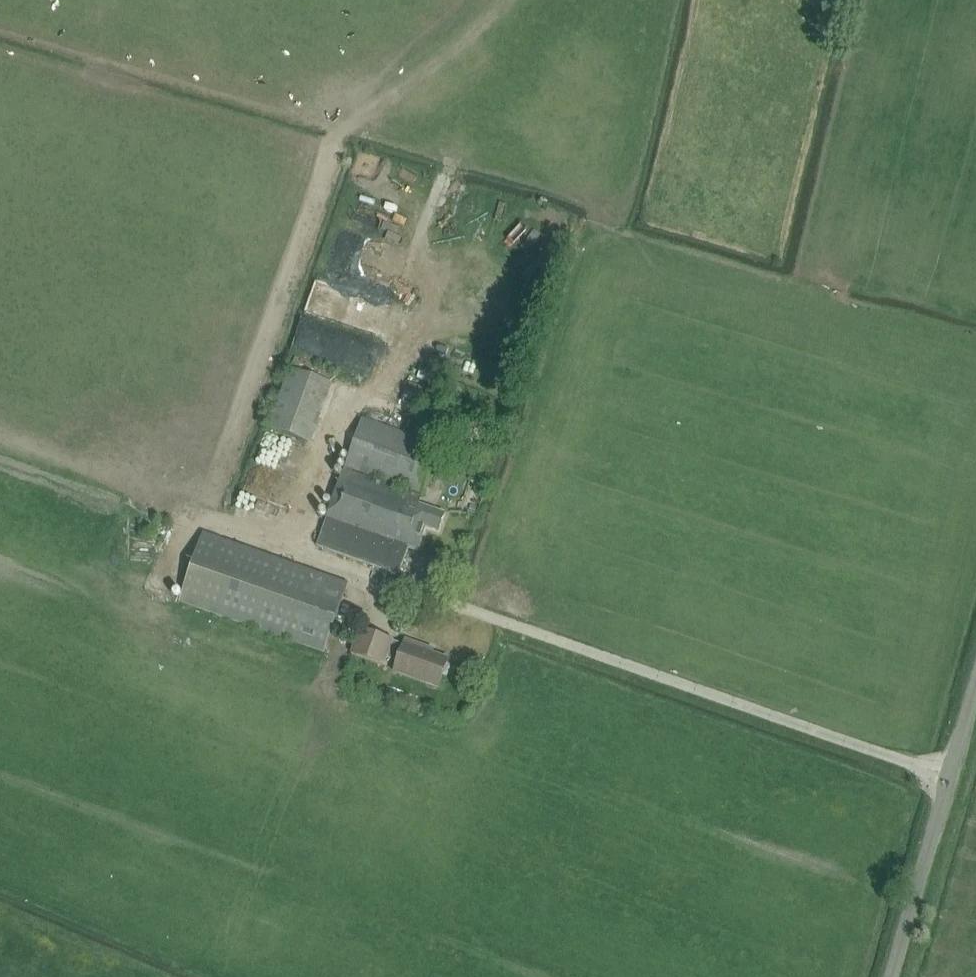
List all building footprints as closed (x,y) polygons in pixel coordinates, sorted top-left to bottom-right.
[(276,430),(319,445),(340,384),(297,369),(276,430)] [(438,531),(444,514),(418,505),(439,447),(361,419),(316,546),(398,575),(407,548),(416,551),(425,527),(438,531)] [(348,583),(204,533),(180,603),(324,653),(348,583)] [(438,688),(448,659),(424,651),(425,647),(405,640),(403,645),(392,641),(392,640),(360,629),(351,654),(383,666),(386,659),(397,662),(394,672),(438,688)]
